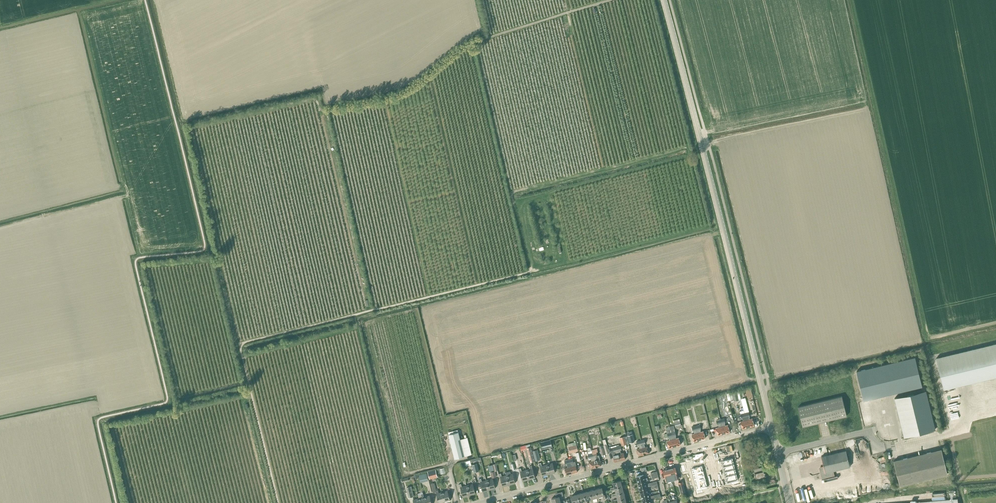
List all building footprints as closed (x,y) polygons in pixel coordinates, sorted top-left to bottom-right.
[(936,358),(943,390),(995,377),(995,343),(936,358)] [(864,400),(922,386),(915,357),(857,371),(864,400)] [(895,398),(904,437),(935,429),(926,390),(895,398)] [(803,426),(847,416),(842,396),(798,407),(803,426)] [(949,400),(951,407),(962,404),(960,397),(949,400)] [(741,399),(744,413),(748,427),(754,425),(752,418),(749,419),(749,417),(749,416),(750,416),(745,398),(741,399)] [(724,418),(723,415),(719,416),(720,420),(724,433),(729,432),(728,425),(725,426),(725,424),(725,422),(724,418)] [(724,433),(720,420),(719,416),(715,417),(716,420),(716,421),(717,424),(718,425),(719,427),(716,428),(718,435),(724,433)] [(699,440),(696,426),(695,423),(691,424),(692,427),(693,431),(693,432),(694,432),(694,434),(692,434),(693,441),(699,440)] [(696,426),(699,440),(705,438),(703,431),(701,432),(700,430),(701,430),(700,429),(701,429),(700,425),(696,426)] [(671,432),(669,426),(665,427),(667,433),(668,437),(668,438),(669,438),(670,440),(667,441),(669,448),(674,446),(671,432)] [(465,456),(458,429),(451,431),(452,434),(448,434),(454,459),(465,456)] [(674,446),(680,445),(678,438),(676,438),(675,437),(676,436),(676,435),(675,431),(671,432),(674,446)] [(542,449),(552,447),(550,439),(540,442),(542,449)] [(644,454),(649,453),(649,451),(650,451),(649,448),(648,448),(647,446),(645,447),(644,444),(645,443),(644,439),(640,440),(644,454)] [(570,453),(578,451),(576,442),(568,444),(570,453)] [(530,446),(530,445),(526,446),(527,447),(526,447),(530,462),(535,461),(531,446),(530,446)] [(620,461),(625,459),(625,457),(626,457),(625,454),(624,454),(624,453),(621,453),(620,450),(621,450),(620,446),(616,447),(620,461)] [(614,462),(620,461),(616,447),(609,448),(610,453),(612,452),(613,457),(612,458),(613,460),(614,460),(614,462)] [(597,455),(596,452),(598,452),(597,448),(591,450),(592,453),(596,467),(601,465),(601,463),(602,463),(601,461),(600,461),(598,455),(597,455)] [(947,474),(941,449),(894,461),(900,486),(947,474)] [(540,460),(538,450),(532,451),(535,461),(540,460)] [(596,467),(592,453),(591,450),(587,451),(588,454),(589,458),(591,458),(591,461),(589,462),(589,464),(588,464),(589,467),(590,466),(590,468),(596,467)] [(833,471),(850,467),(846,451),(821,457),(824,466),(820,467),(819,468),(822,477),(823,478),(833,475),(834,474),(833,471)] [(572,473),(577,472),(577,470),(578,470),(577,467),(576,467),(576,465),(575,461),(573,462),(572,458),(568,459),(572,473)] [(731,458),(721,461),(723,467),(733,464),(731,458)] [(549,474),(546,465),(542,466),(541,463),(538,463),(539,466),(540,466),(543,476),(549,474)] [(549,474),(555,473),(553,463),(546,465),(549,474)] [(496,477),(493,464),(488,465),(489,472),(491,472),(492,478),(496,477)] [(533,468),(532,468),(532,465),(529,466),(530,469),(526,470),(529,479),(535,478),(533,468)] [(669,467),(672,480),(678,479),(675,467),(672,468),(672,466),(669,467)] [(702,466),(692,468),(694,474),(704,472),(702,466)] [(666,482),(672,480),(669,467),(665,468),(665,469),(663,470),(666,482)] [(756,478),(765,476),(764,470),(763,467),(754,469),(754,473),(756,478)] [(529,479),(526,470),(522,471),(521,468),(518,469),(519,472),(520,471),(523,481),(529,479)] [(438,477),(436,469),(427,471),(429,479),(438,477)] [(509,485),(506,475),(502,476),(501,473),(498,474),(499,477),(500,477),(503,486),(509,485)] [(509,485),(515,483),(513,473),(506,475),(509,485)] [(643,474),(636,476),(638,483),(645,481),(648,480),(647,478),(644,479),(643,474)] [(735,474),(725,477),(727,483),(732,482),(733,485),(739,483),(738,480),(737,480),(735,474)] [(489,490),(486,480),(482,481),(481,478),(478,479),(479,482),(480,482),(483,492),(489,490)] [(489,490),(495,488),(493,479),(486,480),(489,490)] [(615,488),(622,486),(621,480),(613,482),(614,487),(610,488),(611,490),(615,489),(615,488)] [(698,490),(696,490),(697,494),(703,492),(702,489),(708,488),(706,482),(696,484),(698,490)] [(442,492),(439,493),(438,490),(436,490),(434,483),(431,483),(433,492),(436,492),(437,493),(436,493),(439,502),(444,502),(442,492)] [(469,495),(466,485),(462,487),(461,484),(458,484),(459,487),(460,487),(463,497),(469,495)] [(469,495),(475,493),(473,484),(466,485),(469,495)] [(414,496),(411,486),(406,487),(409,498),(414,496)] [(616,494),(624,492),(622,486),(615,488),(615,489),(616,493),(612,494),(613,496),(616,495),(616,494)] [(603,499),(606,499),(604,495),(602,488),(596,489),(598,497),(599,497),(602,496),(603,499)] [(600,501),(599,497),(598,497),(596,489),(590,491),(592,499),(593,498),(596,497),(597,501),(600,501)] [(444,502),(450,500),(448,490),(442,492),(444,502)] [(594,502),(593,498),(592,499),(590,491),(584,492),(586,500),(587,500),(590,499),(591,502),(594,502)] [(587,500),(586,500),(584,492),(578,494),(580,502),(581,502),(584,501),(585,502),(587,502),(587,500)] [(618,500),(625,498),(624,492),(616,494),(616,495),(617,499),(614,500),(614,502),(618,501),(618,500)] [(581,502),(580,502),(578,494),(572,496),(573,502),(575,502),(578,502),(581,502)]
